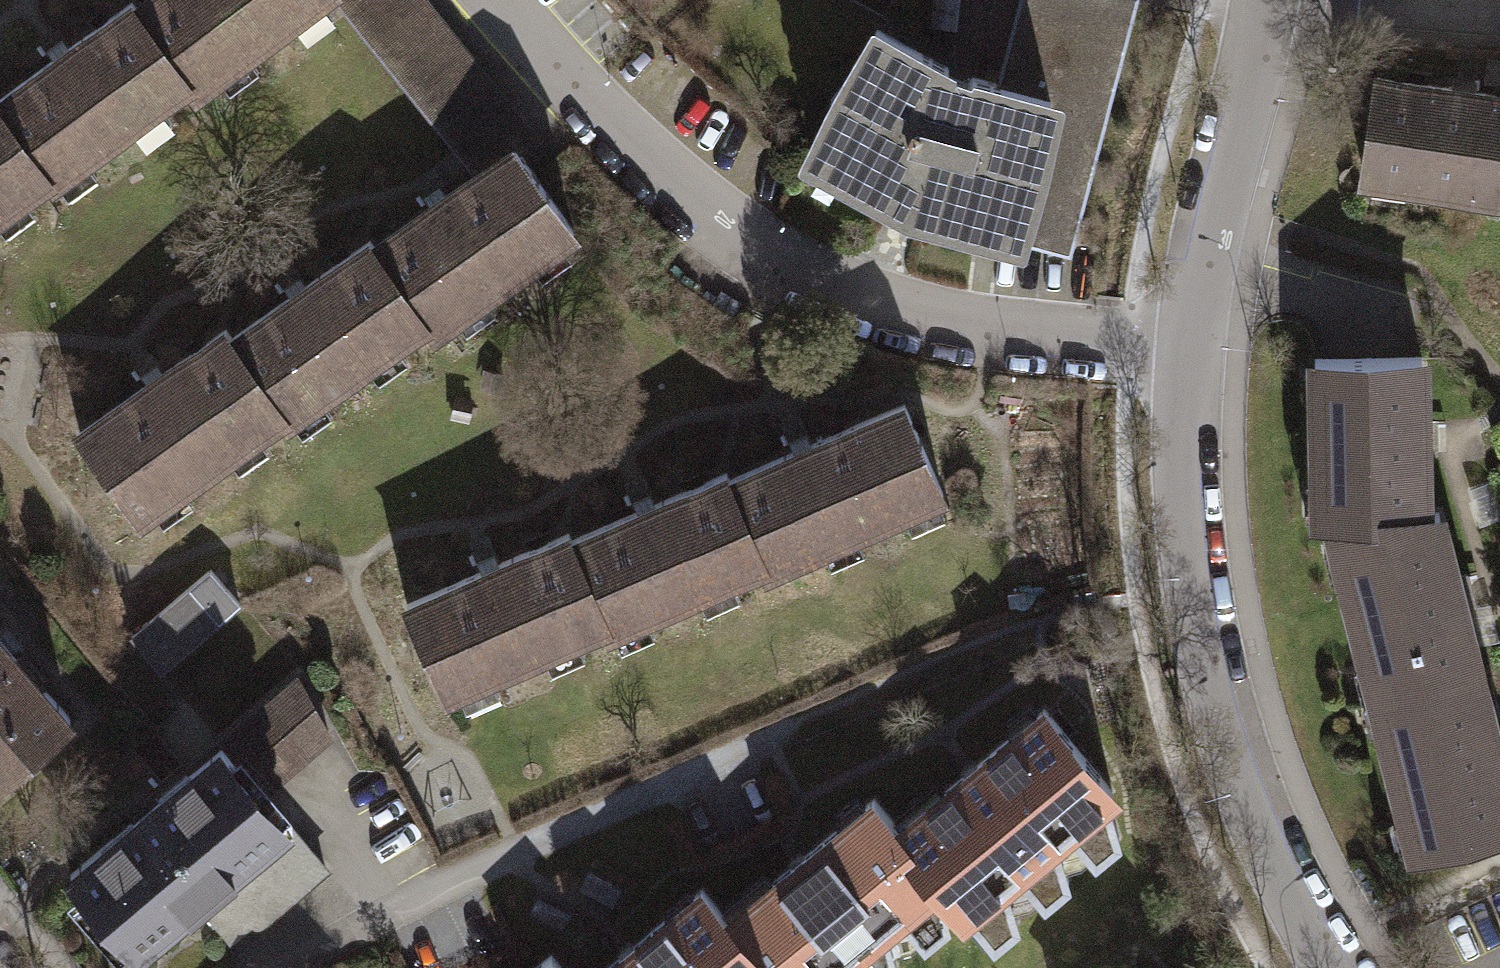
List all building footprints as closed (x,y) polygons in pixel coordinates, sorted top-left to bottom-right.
[(191,93),(217,74),(216,72),(246,50),(247,52),(293,18),(291,16),(313,0),(148,0),(137,8),(134,10),(188,82),(184,85),(191,93)] [(458,148),(514,114),(422,0),(339,0),(458,148)] [(813,146),(894,190),(898,182),(913,188),(929,194),(927,203),(1059,238),(1068,202),(1072,202),(1123,4),(1126,5),(1127,1),(1125,0),(1027,0),(1004,86),(971,76),(966,82),(946,74),(947,65),(877,28),(813,146)] [(49,185),(57,179),(56,178),(84,157),(85,158),(131,124),(130,123),(159,101),(160,102),(184,85),(188,82),(134,10),(137,8),(132,1),(0,99),(0,112),(47,176),(44,179),(49,185)] [(1499,189),(1499,92),(1380,69),(1362,166),(1499,189)] [(21,193),(22,194),(44,179),(47,176),(0,112),(0,209),(21,193)] [(560,239),(574,229),(515,147),(375,246),(372,248),(424,322),(420,324),(427,333),(455,314),(454,312),(483,291),(484,293),(531,260),(530,258),(559,238),(560,239)] [(230,339),(287,419),(291,416),(290,414),(319,394),(320,395),(367,362),(366,361),(395,340),(396,341),(420,324),(424,322),(372,248),(375,246),(370,240),(232,338),(230,339)] [(79,433),(138,515),(151,505),(150,504),(180,483),(181,484),(227,452),(226,450),(256,429),(257,431),(278,416),(283,422),(287,419),(230,339),(232,338),(226,329),(79,433)] [(1336,533),(1349,534),(1417,517),(1418,430),(1419,350),(1317,356),(1314,479),(1332,480),(1335,515),(1336,533)] [(729,480),(726,481),(762,563),(759,565),(762,572),(823,545),(822,544),(855,529),(856,531),(903,510),(902,508),(936,494),(937,495),(943,493),(904,404),(729,480)] [(762,563),(726,481),(729,480),(726,472),(572,540),(568,541),(605,624),(601,626),(604,633),(613,629),(612,627),(646,612),(646,614),(698,592),(697,590),(731,575),(731,577),(759,565),(762,563)] [(1442,514),(1417,517),(1349,534),(1357,564),(1350,575),(1370,664),(1377,652),(1387,690),(1474,666),(1458,589),(1442,514)] [(605,624),(568,541),(572,540),(569,532),(406,604),(445,694),(458,688),(458,686),(490,672),(491,674),(544,651),(543,649),(576,634),(577,637),(601,626),(605,624)] [(210,569),(132,636),(161,670),(240,603),(210,569)] [(71,718),(17,655),(19,653),(0,631),(0,778),(71,718)] [(1474,666),(1387,690),(1396,722),(1382,726),(1406,810),(1417,807),(1428,848),(1499,828),(1499,758),(1497,745),(1474,666)] [(298,680),(220,742),(260,788),(324,730),(298,680)] [(1044,711),(894,832),(935,882),(957,908),(1106,787),(1044,711)] [(285,817),(260,788),(220,742),(69,873),(134,948),(192,897),(285,817)] [(935,882),(894,832),(871,804),(722,925),(757,967),(829,967),(935,882)] [(324,861),(285,817),(192,897),(226,936),(250,915),(255,921),(324,861)] [(722,925),(700,898),(614,967),(757,967),(722,925)]
